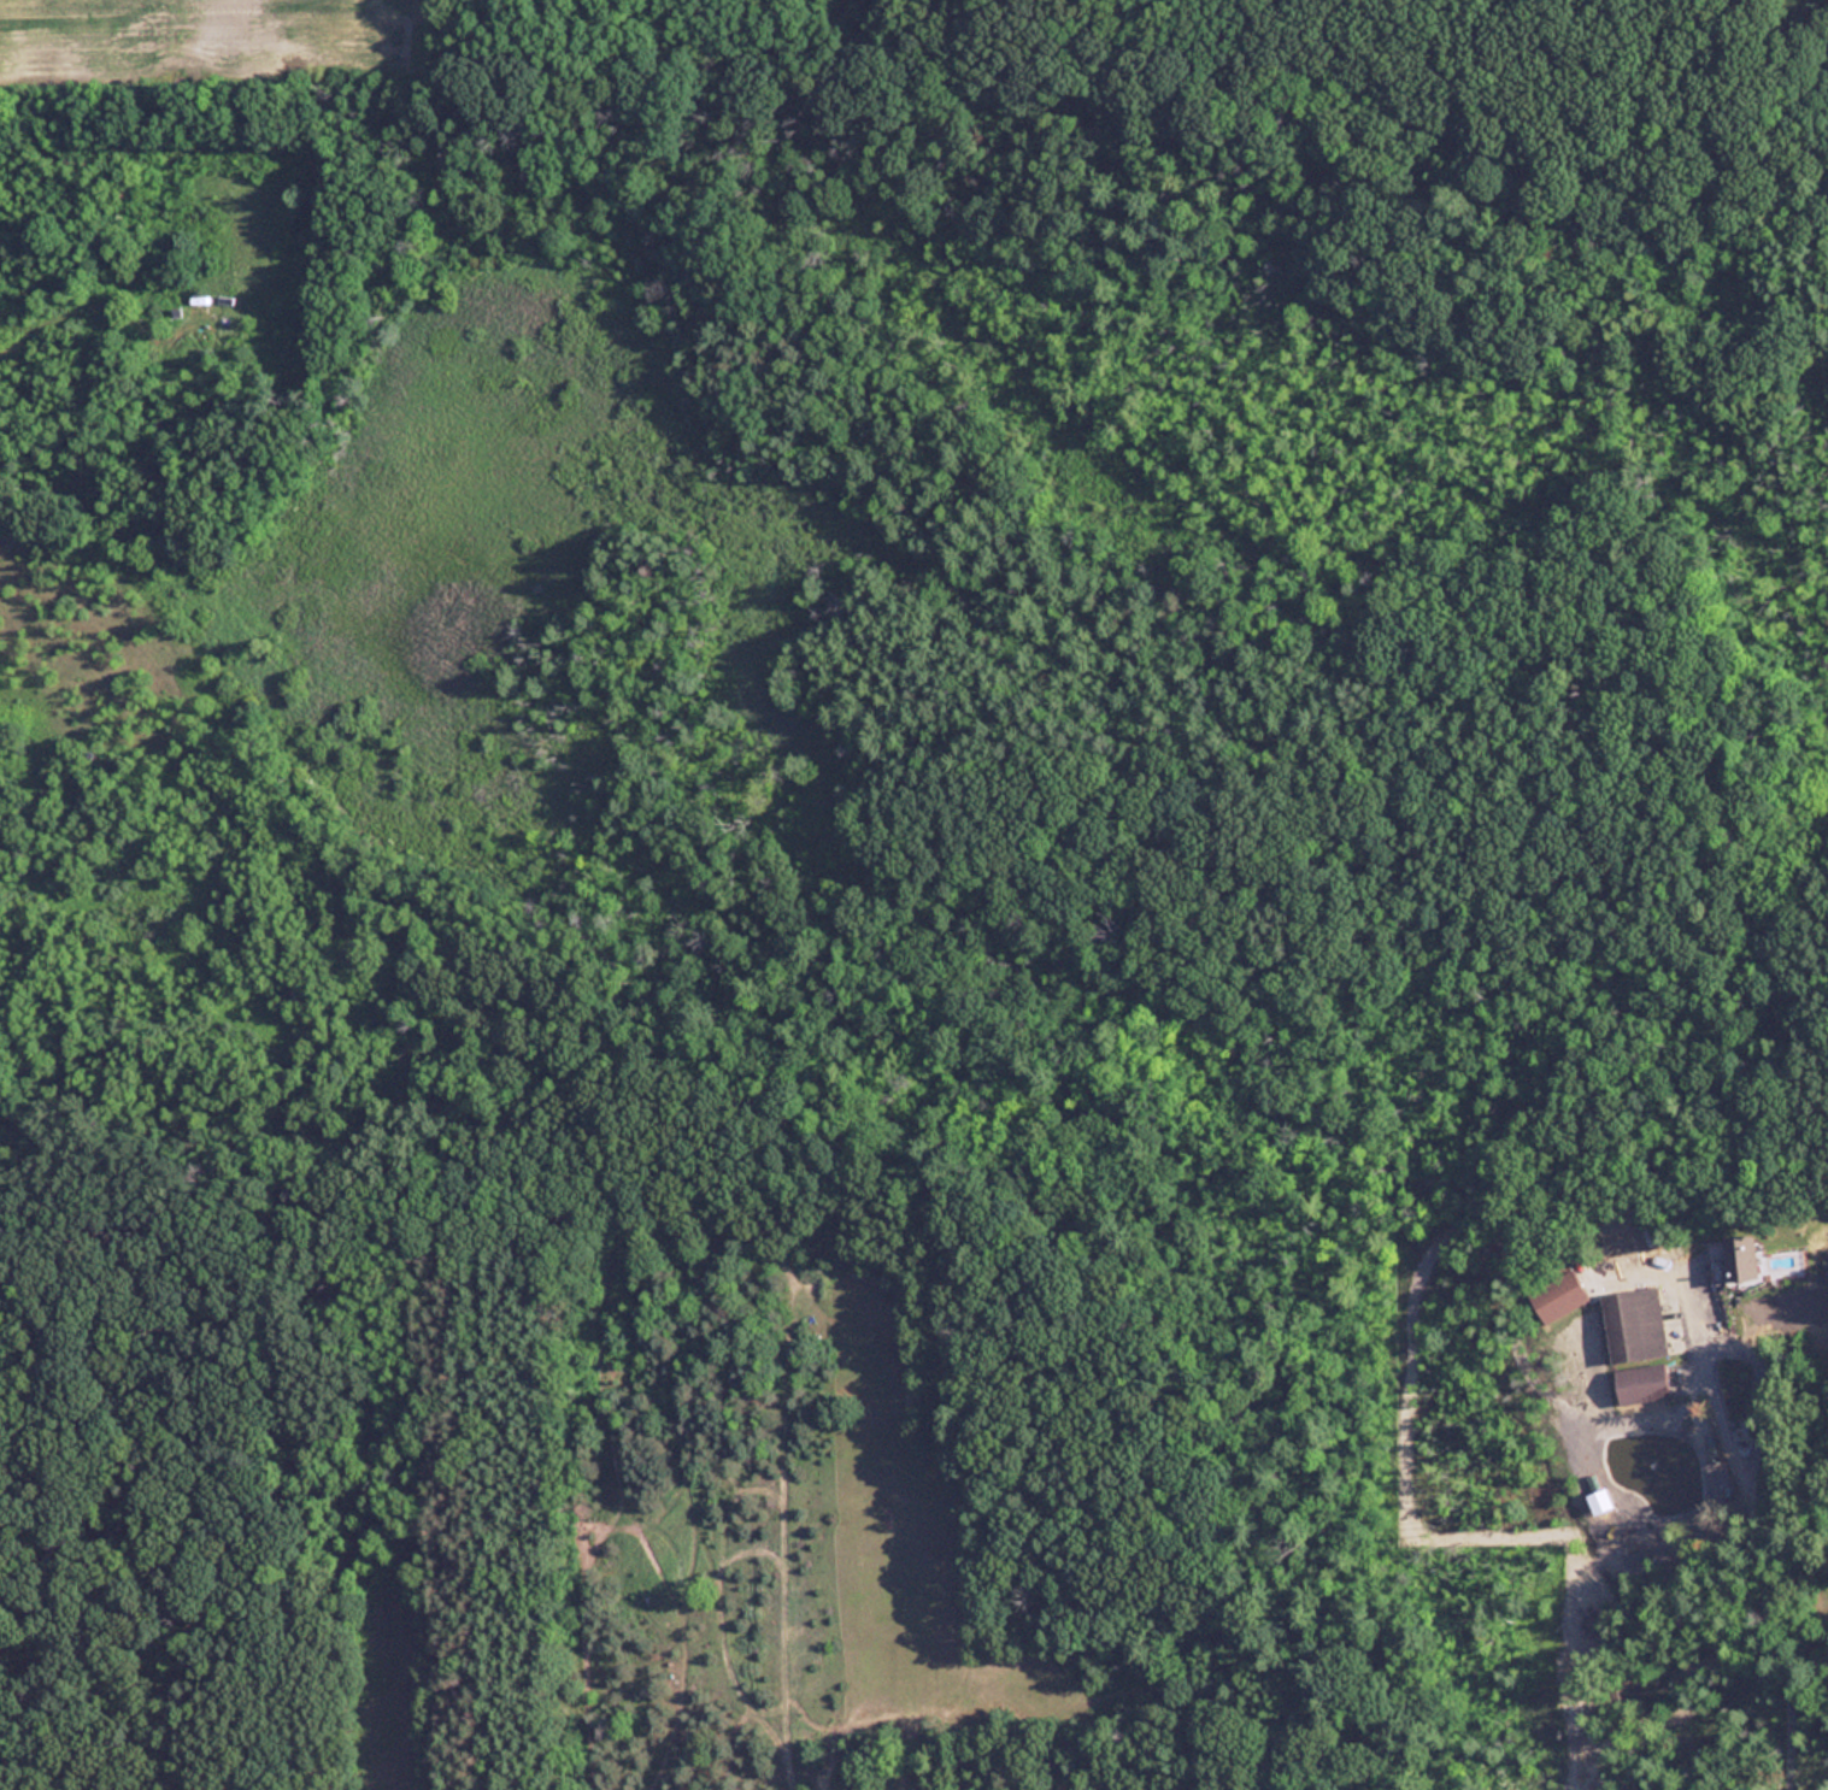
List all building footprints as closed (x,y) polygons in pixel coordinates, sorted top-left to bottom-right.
[(1755,1235),(1725,1237),(1727,1281),(1757,1279),(1755,1235)] [(1575,1269),(1528,1290),(1544,1324),(1590,1303),(1575,1269)] [(1667,1356),(1658,1287),(1601,1295),(1611,1364),(1667,1356)] [(1619,1405),(1670,1398),(1665,1363),(1614,1370),(1619,1405)]
